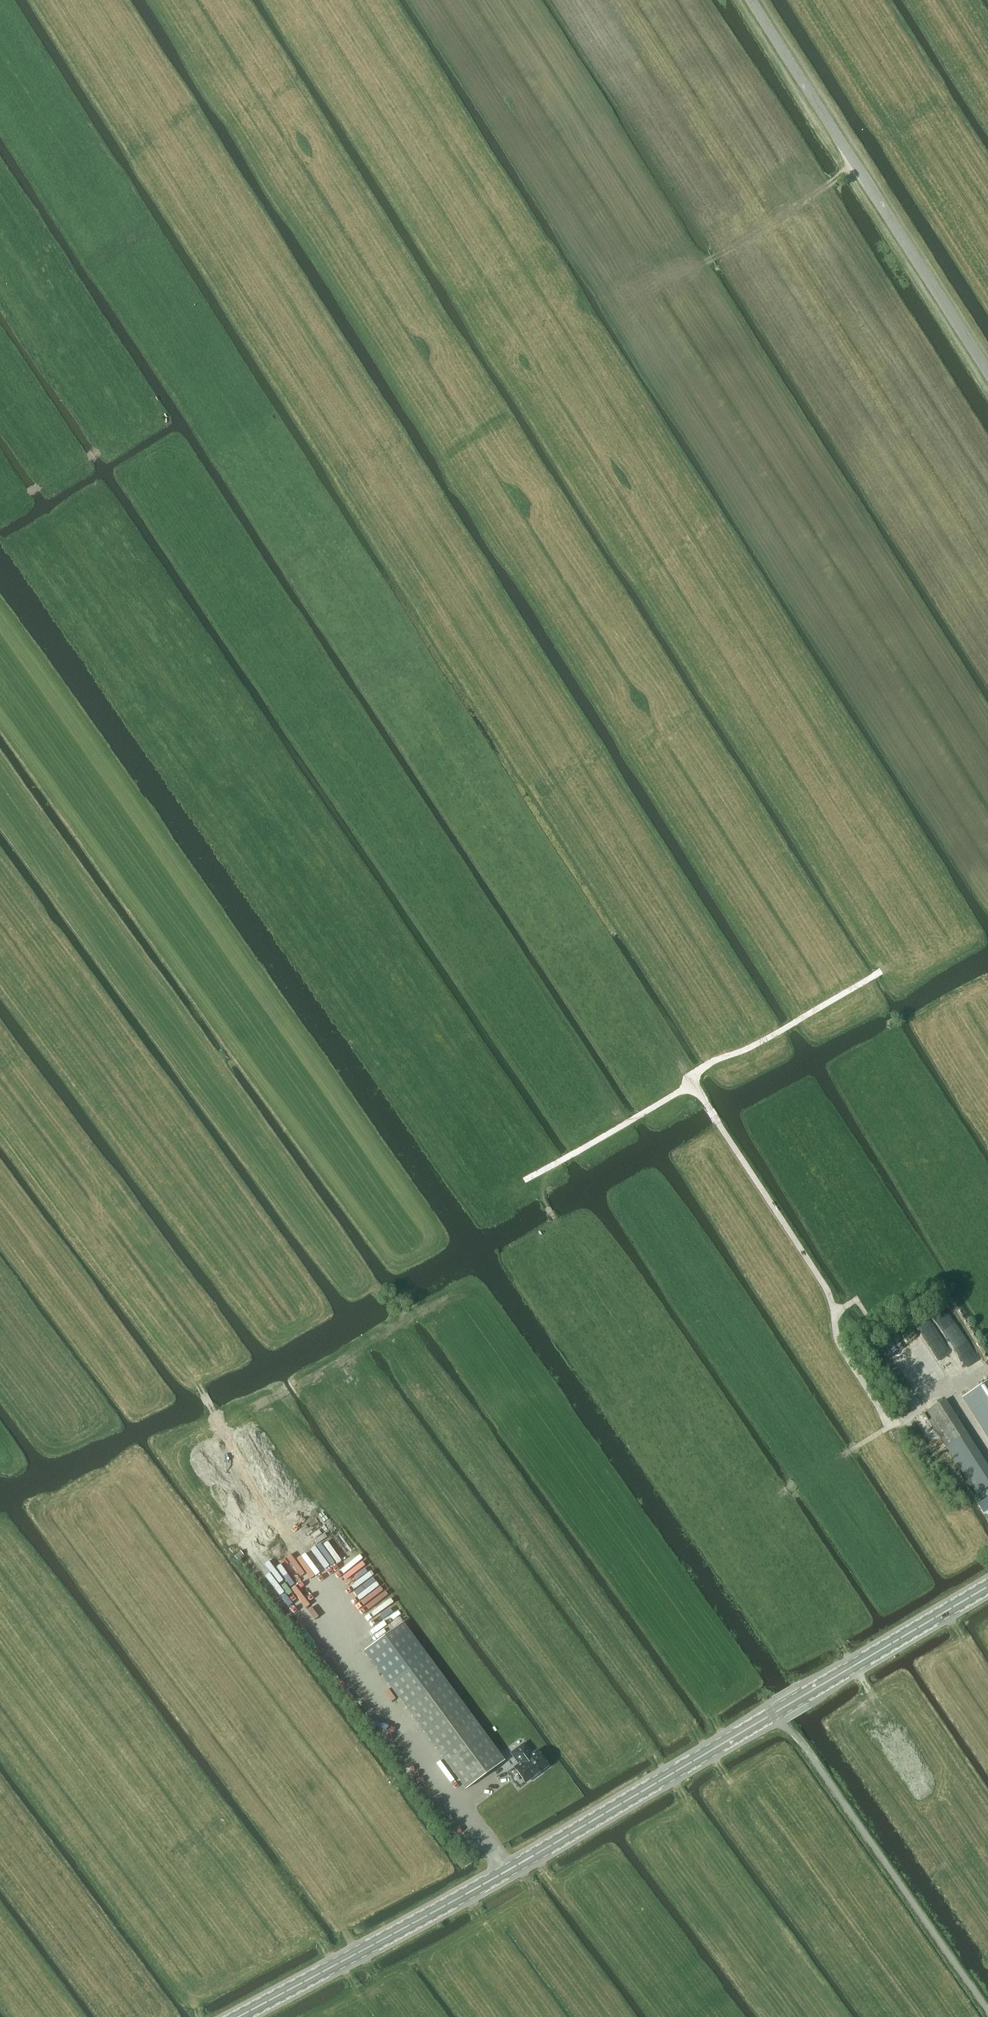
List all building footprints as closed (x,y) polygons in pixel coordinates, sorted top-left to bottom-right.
[(963,1397),(987,1436),(987,1382),(963,1397)] [(944,1398),(924,1411),(977,1494),(987,1487),(987,1467),(944,1398)] [(979,1504),(985,1513),(987,1511),(987,1499),(979,1504)] [(364,1652),(465,1790),(504,1761),(403,1623),(364,1652)] [(511,1754),(519,1764),(514,1768),(525,1783),(533,1777),(534,1778),(540,1773),(539,1772),(547,1766),(537,1752),(532,1755),(524,1744),(511,1754)]
